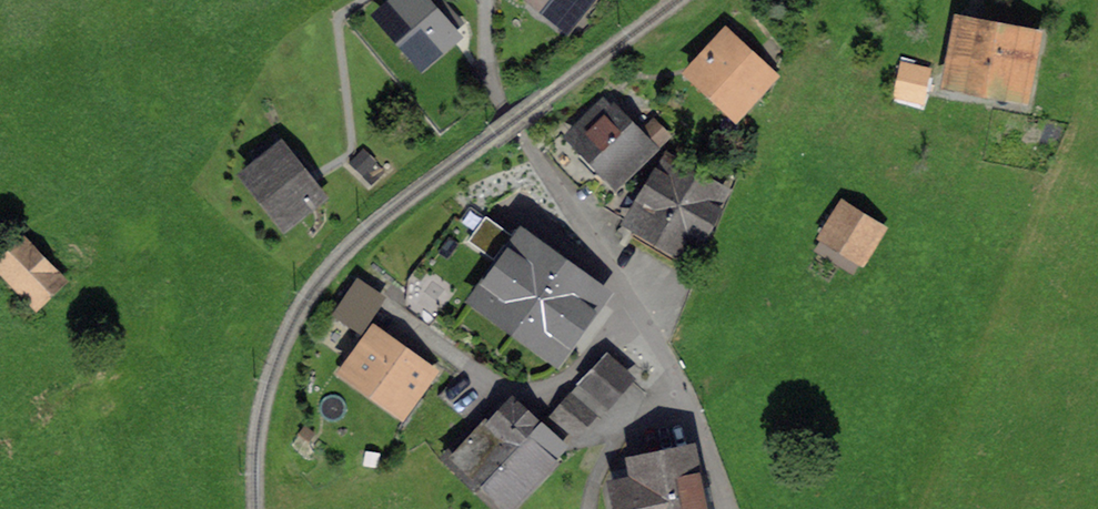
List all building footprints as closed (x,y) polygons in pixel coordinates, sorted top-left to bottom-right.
[(424,54),(451,30),(424,0),(402,0),(387,12),(424,54)] [(567,21),(584,0),(541,0),(567,21)] [(960,18),(949,77),(1025,91),(1036,33),(960,18)] [(695,69),(736,107),(768,72),(727,35),(695,69)] [(905,61),(898,92),(919,96),(926,66),(905,61)] [(573,132),(618,179),(665,133),(654,121),(643,131),(622,109),(618,113),(605,100),(573,132)] [(251,173),(286,216),(317,192),(301,171),(306,167),(298,156),(292,161),(283,148),(251,173)] [(689,254),(717,208),(714,206),(724,189),(673,158),(662,175),(657,172),(631,215),(641,221),(639,223),(689,254)] [(825,232),(862,256),(882,226),(844,202),(825,232)] [(560,317),(564,320),(592,282),(566,262),(568,260),(550,246),(547,248),(495,209),(487,221),(468,208),(449,233),(436,223),(397,250),(377,279),(420,313),(430,300),(457,320),(461,324),(458,327),(519,371),(560,317)] [(38,299),(61,278),(25,238),(23,239),(16,231),(0,245),(0,258),(38,299)] [(344,325),(367,341),(376,330),(388,313),(365,297),(344,325)] [(349,368),(402,407),(429,370),(376,330),(367,341),(349,368)] [(605,355),(582,379),(603,397),(608,401),(630,375),(605,355)] [(592,410),(603,397),(582,379),(570,392),(572,393),(555,413),(575,430),(592,410)] [(482,481),(483,482),(538,424),(514,400),(492,424),(483,415),(449,450),(482,481)] [(559,443),(538,424),(483,482),(509,507),(555,458),(549,453),(559,443)] [(692,445),(631,458),(635,476),(613,481),(619,508),(706,508),(692,445)]
